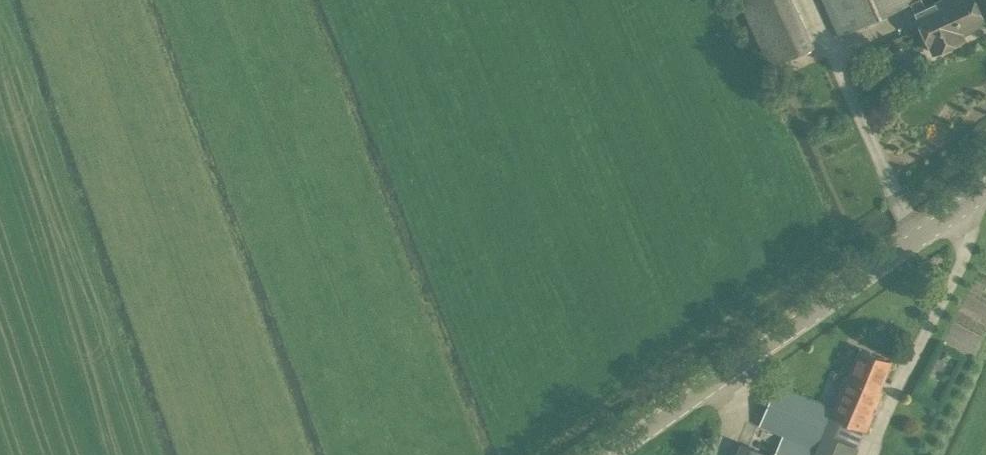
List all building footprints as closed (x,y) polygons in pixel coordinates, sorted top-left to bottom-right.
[(985,23),(975,0),(939,0),(926,6),(923,0),(824,0),(839,34),(910,2),(933,52),(959,40),(957,36),(985,23)] [(814,45),(806,28),(762,48),(769,65),(814,45)] [(879,393),(880,392),(892,362),(861,349),(848,379),(879,393)] [(858,449),(865,432),(866,432),(882,393),(880,392),(879,393),(848,379),(845,378),(832,409),(829,417),(830,417),(823,434),(858,449)] [(832,409),(777,385),(760,426),(784,436),(776,454),(855,454),(858,449),(823,434),(830,417),(829,417),(832,409)] [(743,444),(738,454),(770,454),(743,444)]
